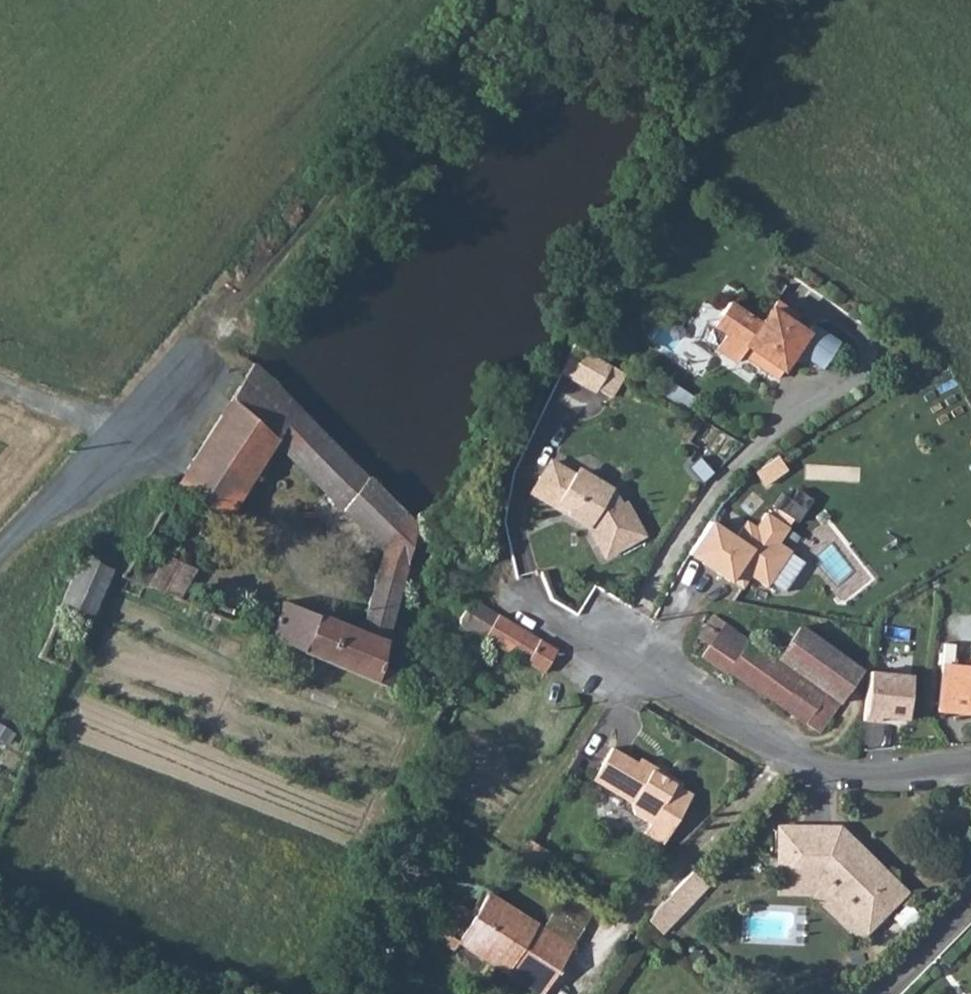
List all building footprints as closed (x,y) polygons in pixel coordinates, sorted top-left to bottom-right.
[(777,304),(772,311),(795,326),(799,319),(777,304)] [(730,305),(714,327),(726,336),(717,350),(737,364),(743,356),(779,380),(798,353),(822,369),(838,346),(813,328),(808,335),(795,326),(772,311),(762,326),(730,305)] [(613,366),(576,343),(564,371),(597,391),(613,366)] [(252,362),(158,515),(171,522),(188,496),(200,502),(185,529),(214,543),(276,443),(385,553),(403,513),(252,362)] [(686,395),(673,387),(666,398),(679,406),(686,395)] [(767,484),(789,469),(779,455),(757,470),(767,484)] [(552,463),(534,493),(557,508),(560,502),(567,507),(569,515),(591,528),(607,557),(644,537),(625,504),(621,506),(613,492),(582,473),(576,474),(570,483),(565,479),(568,473),(552,463)] [(385,553),(377,572),(378,573),(400,581),(405,561),(430,573),(432,564),(441,549),(403,513),(385,553)] [(710,523),(689,555),(731,582),(734,578),(746,586),(752,577),(769,588),(792,552),(780,544),(789,528),(766,513),(756,528),(747,522),(735,540),(710,523)] [(81,557),(35,655),(63,669),(109,569),(81,557)] [(121,574),(119,578),(178,603),(197,571),(165,557),(153,576),(128,565),(121,574)] [(286,602),(270,641),(388,690),(392,674),(379,668),(400,581),(378,573),(374,583),(362,633),(286,602)] [(462,628),(468,633),(474,636),(470,646),(480,651),(484,642),(547,673),(557,653),(541,644),(543,642),(473,602),(470,607),(466,615),(464,620),(462,628)] [(775,660),(713,616),(696,638),(710,649),(702,660),(726,677),(729,672),(818,734),(838,705),(775,660)] [(799,626),(775,660),(838,705),(861,670),(799,626)] [(943,666),(939,711),(970,715),(970,669),(943,666)] [(910,677),(868,673),(863,722),(879,723),(880,718),(906,721),(910,677)] [(610,746),(592,778),(630,801),(633,812),(648,821),(643,831),(662,842),(691,792),(679,785),(681,781),(639,756),(636,761),(610,746)] [(862,929),(899,891),(834,827),(775,827),(775,880),(813,880),(862,929)] [(703,887),(688,873),(656,906),(647,920),(659,931),(703,887)] [(775,880),(775,892),(807,892),(853,937),(862,929),(813,880),(775,880)] [(541,993),(572,943),(486,891),(455,942),(541,993)] [(580,926),(555,911),(547,924),(572,939),(580,926)]
